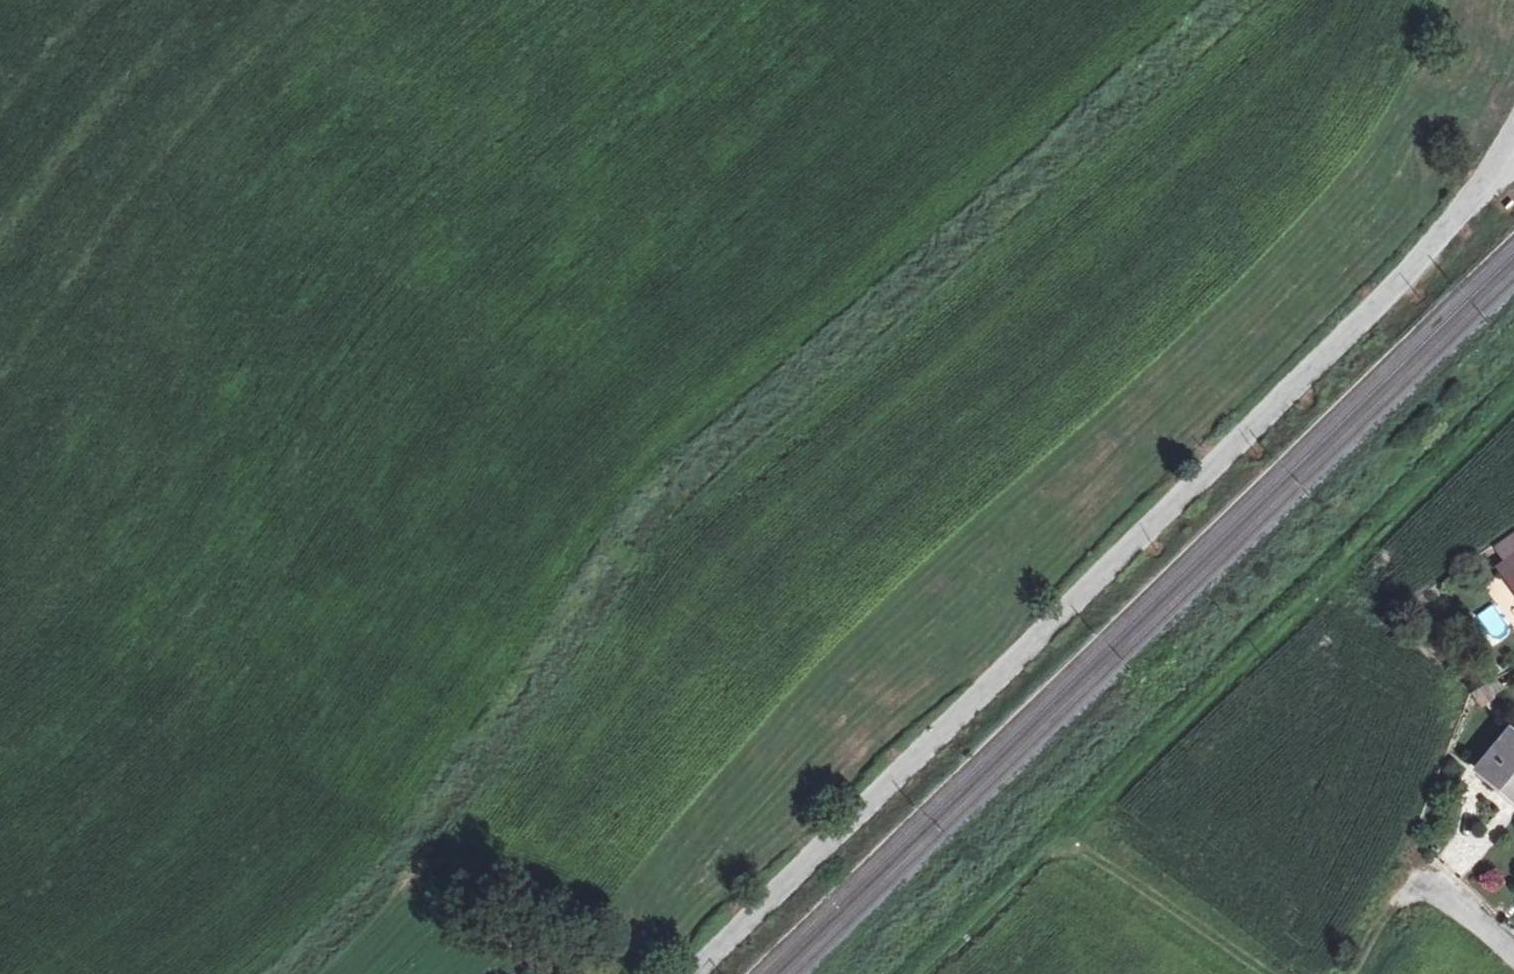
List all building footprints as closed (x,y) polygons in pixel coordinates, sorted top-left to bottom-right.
[(1513,557),(1513,534),(1496,546),(1507,562),(1513,557)] [(1507,562),(1499,567),(1513,589),(1513,557),(1507,562)] [(1493,603),(1477,611),(1492,640),(1508,632),(1493,603)] [(1513,794),(1513,737),(1508,732),(1476,770),(1503,792),(1506,788),(1513,794)] [(1503,792),(1513,801),(1513,794),(1506,788),(1503,792)]
